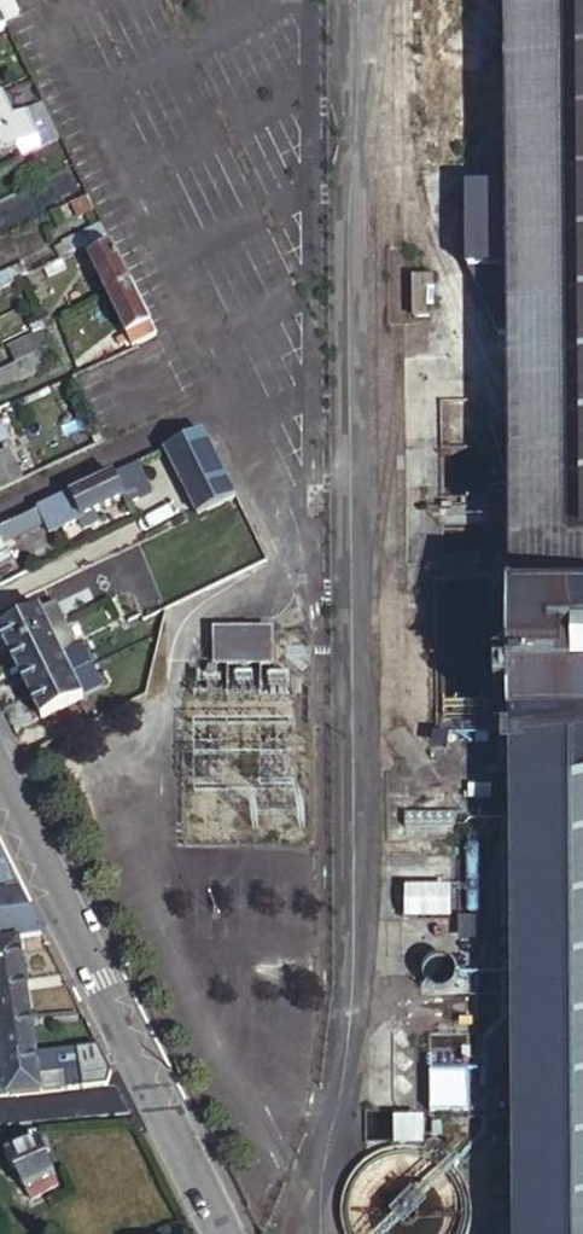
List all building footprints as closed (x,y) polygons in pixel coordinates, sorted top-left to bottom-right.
[(510,182),(511,217),(511,266),(513,626),(516,1233),(582,1233),(582,0),(509,0),(510,182)] [(4,16),(0,18),(0,31),(9,27),(4,16)] [(64,139),(46,103),(17,117),(6,95),(0,98),(0,156),(22,145),(28,156),(48,146),(64,139)] [(61,173),(77,165),(64,139),(48,146),(61,173)] [(492,266),(511,266),(511,217),(510,182),(469,181),(470,266),(479,266),(479,272),(492,272),(492,266)] [(97,207),(91,195),(77,202),(83,214),(97,207)] [(55,212),(63,208),(61,203),(52,206),(55,212)] [(66,214),(63,208),(55,212),(58,217),(66,214)] [(90,248),(112,237),(106,224),(68,243),(75,256),(90,248)] [(135,284),(112,237),(90,248),(96,258),(94,259),(111,296),(135,284)] [(33,276),(26,263),(0,276),(0,292),(33,276)] [(159,335),(135,284),(111,296),(130,335),(132,334),(138,346),(141,344),(159,335)] [(48,322),(54,319),(51,312),(45,315),(48,322)] [(42,325),(48,322),(45,315),(38,319),(42,325)] [(35,328),(42,325),(38,319),(32,321),(35,328)] [(48,322),(50,328),(57,324),(54,319),(48,322)] [(45,331),(50,328),(48,322),(42,325),(45,331)] [(43,332),(45,331),(42,325),(35,328),(38,334),(43,332)] [(51,349),(43,332),(38,334),(11,346),(21,364),(43,353),(51,349)] [(43,353),(21,364),(1,374),(8,389),(51,368),(43,353)] [(482,447),(484,402),(443,401),(441,445),(482,447)] [(180,472),(202,516),(239,498),(207,433),(170,452),(180,472)] [(6,491),(29,479),(15,451),(2,458),(0,460),(0,480),(6,491)] [(180,472),(170,452),(143,464),(153,486),(180,472)] [(143,464),(53,508),(63,529),(68,538),(100,523),(96,513),(125,499),(128,505),(155,492),(153,486),(143,464)] [(13,561),(6,546),(47,526),(51,535),(63,529),(53,508),(0,533),(0,568),(13,561)] [(147,623),(166,614),(153,586),(120,602),(128,617),(135,614),(141,611),(144,617),(147,623)] [(46,614),(56,635),(69,629),(59,607),(46,614)] [(135,614),(138,621),(144,617),(141,611),(135,614)] [(3,634),(13,655),(56,635),(46,614),(3,634)] [(128,617),(131,624),(138,621),(135,614),(128,617)] [(138,621),(140,627),(147,623),(144,617),(138,621)] [(134,629),(140,627),(138,621),(131,624),(134,629)] [(272,665),(272,628),(221,628),(220,665),(272,665)] [(66,656),(79,650),(69,629),(56,635),(66,656)] [(13,655),(24,678),(66,656),(56,635),(13,655)] [(76,677),(90,671),(79,650),(66,656),(76,677)] [(24,678),(35,698),(76,677),(66,656),(24,678)] [(76,677),(35,698),(45,719),(106,689),(95,668),(90,671),(76,677)] [(429,774),(450,774),(450,758),(429,759),(429,774)] [(462,773),(454,773),(454,783),(462,783),(462,773)] [(477,773),(468,773),(469,783),(477,783),(477,773)] [(410,774),(402,774),(402,784),(410,784),(410,774)] [(425,774),(417,774),(417,784),(425,784),(425,774)] [(0,846),(0,944),(45,937),(0,846)] [(451,926),(451,893),(404,892),(404,926),(451,926)] [(25,981),(20,944),(0,947),(0,985),(25,981)] [(25,981),(0,985),(0,1023),(30,1019),(25,981)] [(36,1057),(30,1019),(0,1023),(0,1041),(3,1062),(36,1057)] [(6,1087),(8,1096),(41,1093),(36,1057),(3,1062),(0,1062),(0,1088),(6,1087)] [(471,1110),(470,1068),(431,1068),(431,1111),(471,1110)] [(413,1143),(414,1113),(384,1112),(383,1142),(413,1143)] [(58,1179),(42,1143),(28,1150),(26,1144),(12,1150),(15,1156),(11,1158),(17,1169),(4,1175),(18,1201),(30,1195),(33,1201),(55,1191),(51,1181),(58,1179)]
